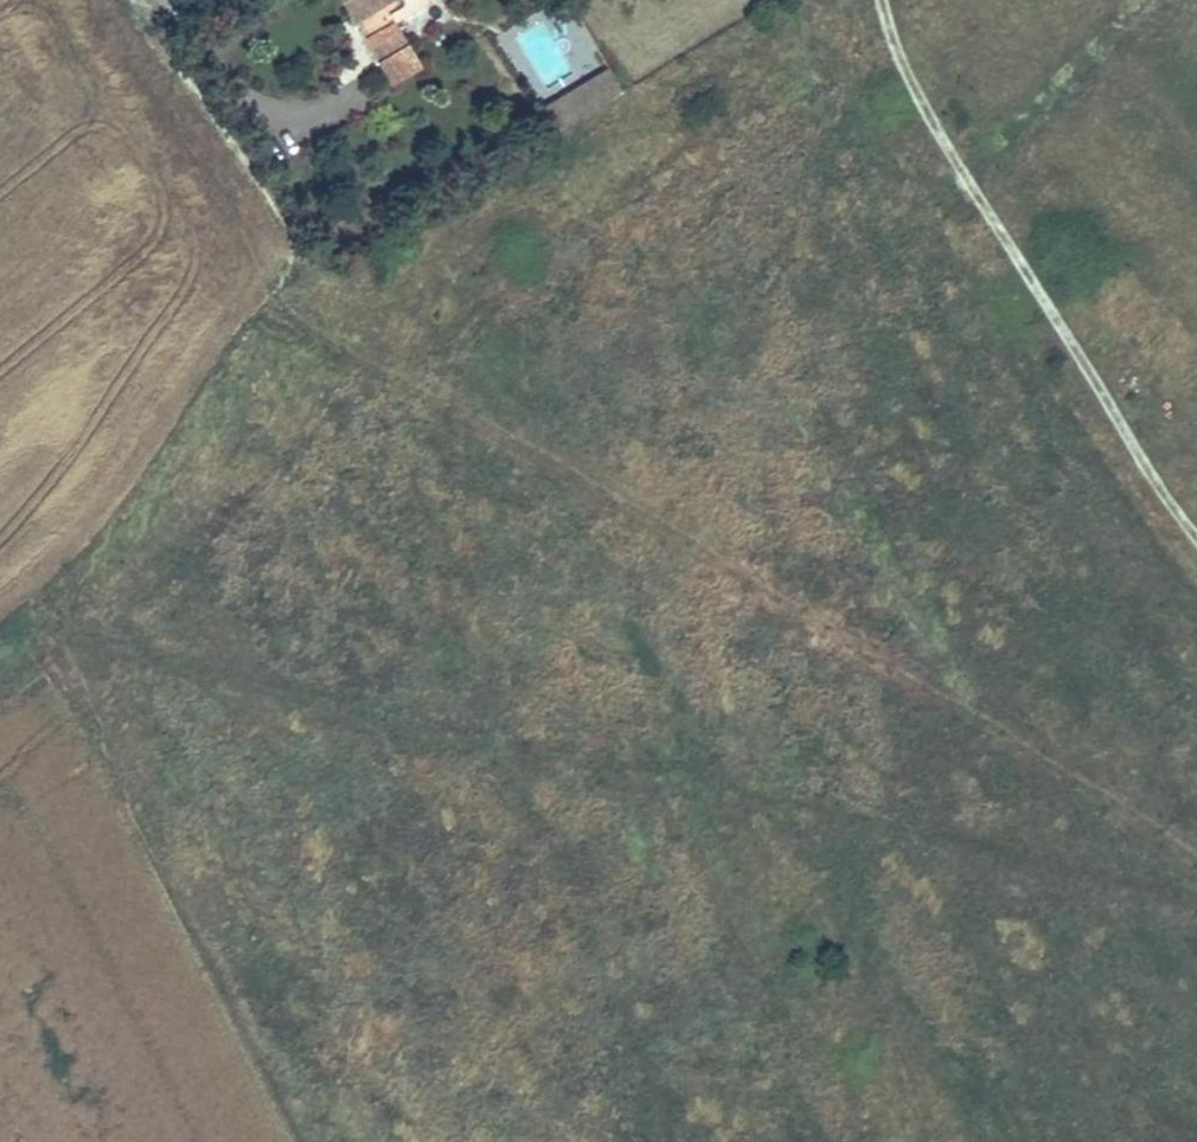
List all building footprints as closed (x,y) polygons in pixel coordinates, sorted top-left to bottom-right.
[(384,81),(418,62),(407,42),(448,18),(438,0),(337,0),(384,81)]
